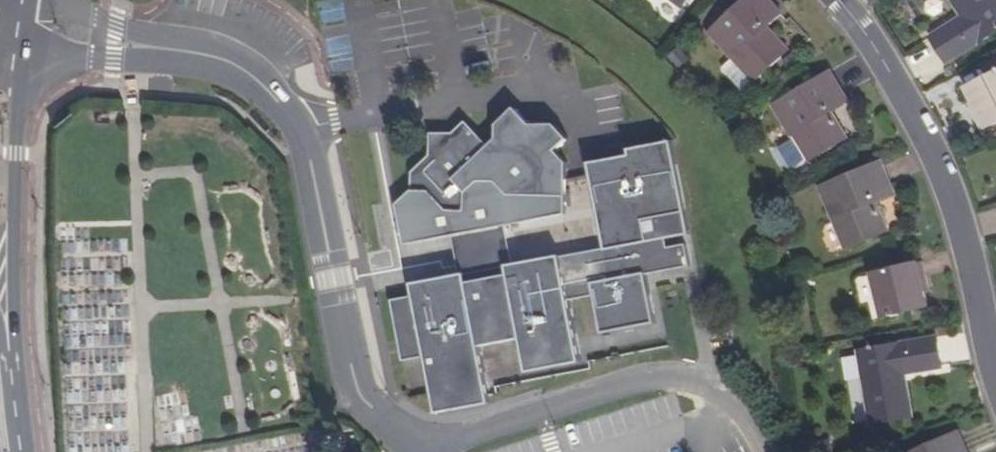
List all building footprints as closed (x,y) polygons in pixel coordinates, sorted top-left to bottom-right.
[(769,0),(746,0),(710,34),(755,82),(786,54),(775,42),(779,40),(767,27),(782,14),(769,0)] [(963,22),(932,41),(948,67),(995,37),(995,0),(950,0),(963,22)] [(348,38),(328,39),(329,54),(349,53),(348,38)] [(779,40),(775,42),(786,54),(789,51),(779,40)] [(829,70),(773,105),(809,161),(842,140),(835,128),(839,125),(830,110),(847,100),(829,70)] [(977,102),(990,129),(995,126),(995,76),(971,88),(977,102)] [(971,105),(983,132),(990,129),(977,102),(971,105)] [(412,172),(411,190),(397,203),(404,244),(453,235),(460,275),(413,284),(414,294),(391,298),(403,360),(426,356),(437,413),(490,403),(479,346),(520,338),(526,372),(580,362),(568,299),(593,294),(601,333),(655,322),(645,274),(689,265),(685,243),(665,247),(664,238),(689,233),(671,140),(628,148),(629,154),(588,162),(604,247),(514,264),(506,225),(566,213),(567,162),(555,150),(568,138),(555,124),(530,124),(514,107),(496,123),(496,139),(489,145),(466,122),(455,132),(431,132),(429,156),(412,172)] [(839,125),(835,128),(842,140),(847,138),(839,125)] [(881,162),(820,186),(844,247),(882,233),(877,220),(882,218),(875,201),(894,194),(881,162)] [(882,218),(877,220),(882,233),(887,231),(882,218)] [(922,260),(915,261),(922,289),(929,287),(922,260)] [(915,261),(871,272),(882,314),(926,303),(922,289),(915,261)] [(941,366),(936,337),(858,353),(872,424),(912,416),(903,374),(941,366)] [(408,360),(412,377),(428,374),(424,357),(408,360)] [(910,451),(968,451),(959,432),(910,451)]
